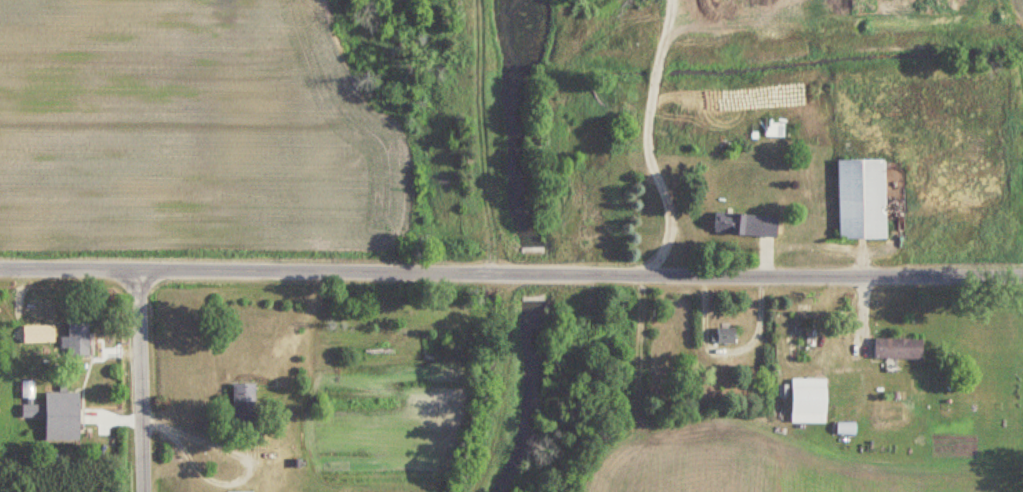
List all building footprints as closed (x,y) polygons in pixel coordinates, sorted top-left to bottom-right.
[(887,159),(839,160),(840,239),(888,238),(887,159)] [(714,234),(778,237),(779,216),(715,213),(714,234)] [(90,356),(90,321),(69,321),(69,356),(90,356)] [(737,328),(719,328),(719,343),(737,343),(737,328)] [(924,339),(875,339),(875,358),(924,358),(924,339)] [(234,384),(234,423),(247,423),(247,432),(257,432),(257,384),(234,384)] [(47,392),(47,441),(81,441),(81,392),(47,392)] [(839,434),(857,434),(857,424),(839,424),(839,434)]
